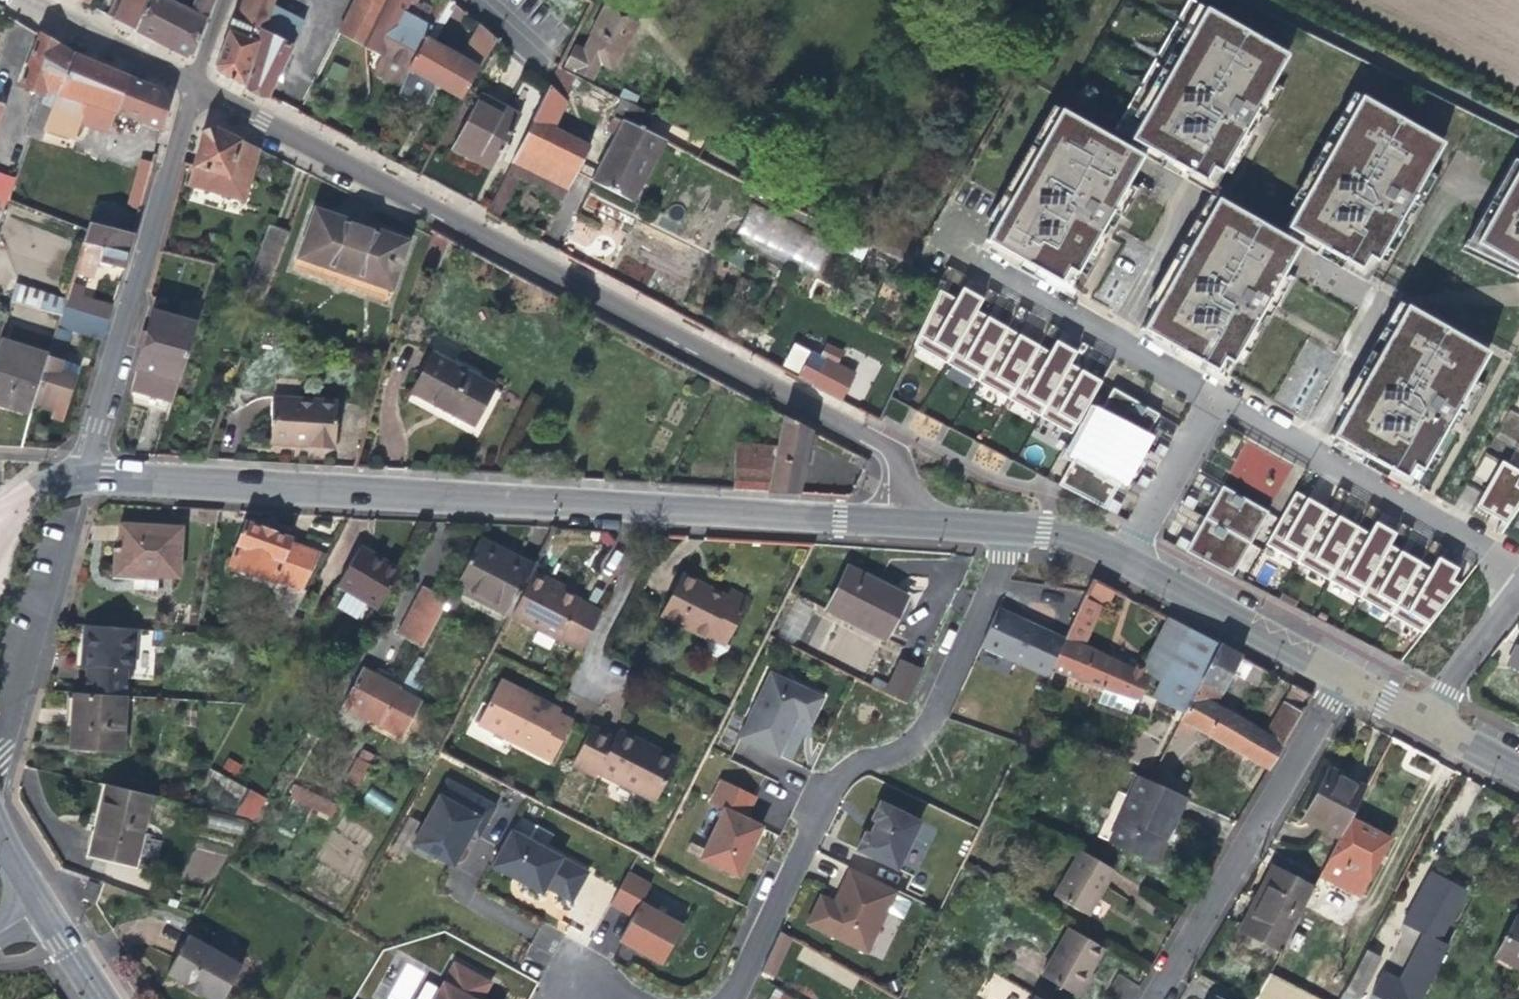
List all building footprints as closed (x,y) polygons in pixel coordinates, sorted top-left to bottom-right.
[(136,29),(149,0),(119,0),(112,16),(136,29)] [(168,0),(149,0),(136,29),(162,42),(188,56),(214,0),(191,0),(188,9),(168,0)] [(267,98),(286,53),(299,20),(267,5),(269,0),(242,0),(235,22),(259,33),(244,86),(267,98)] [(363,46),(386,0),(352,0),(336,31),(363,46)] [(412,0),(386,0),(363,46),(385,59),(405,70),(406,71),(407,69),(431,27),(411,15),(413,9),(409,6),(412,0)] [(447,0),(431,27),(407,69),(445,92),(460,101),(495,39),(478,24),(460,54),(435,40),(451,11),(448,9),(452,3),(447,0)] [(1258,110),(1268,115),(1284,88),(1273,82),(1289,54),(1192,0),(1188,0),(1116,131),(1145,148),(1177,165),(1215,186),(1232,156),(1247,129),(1258,110)] [(597,61),(611,68),(633,22),(602,7),(581,51),(573,47),(565,65),(589,77),(597,61)] [(244,86),(259,33),(235,22),(231,20),(216,64),(219,73),(233,80),(244,86)] [(54,42),(37,30),(17,86),(40,94),(25,132),(32,135),(39,139),(43,127),(73,53),(54,42)] [(114,113),(160,129),(169,90),(145,81),(94,61),(73,53),(43,127),(86,140),(91,125),(106,130),(114,113)] [(565,98),(576,76),(557,66),(556,67),(548,84),(565,98)] [(571,103),(565,98),(548,84),(488,211),(500,218),(519,180),(561,201),(589,146),(558,131),(571,103)] [(1344,126),(1362,94),(1354,91),(1336,123),(1344,126)] [(490,170),(521,115),(481,92),(450,148),(469,159),(490,170)] [(1403,216),(1414,196),(1425,202),(1440,175),(1429,169),(1445,141),(1362,94),(1344,126),(1339,135),(1311,185),(1288,227),(1334,253),(1371,273),(1388,243),(1403,216)] [(620,98),(612,114),(621,119),(629,103),(620,98)] [(1044,142),(1061,111),(1053,108),(1036,138),(1044,142)] [(1088,258),(1114,212),(1125,218),(1140,191),(1129,185),(1145,156),(1061,110),(1061,111),(1044,142),(1039,151),(1011,201),(988,242),(1010,255),(1042,273),(1071,289),(1088,258)] [(664,140),(621,119),(612,114),(606,127),(614,132),(591,178),(633,201),(664,140)] [(258,149),(214,127),(201,132),(191,169),(187,185),(243,200),(253,166),(258,149)] [(1239,160),(1254,132),(1247,129),(1232,156),(1239,160)] [(1311,185),(1339,135),(1332,131),(1304,181),(1311,185)] [(98,197),(139,210),(150,171),(153,159),(144,156),(139,168),(69,146),(48,201),(90,216),(98,197)] [(1011,201),(1039,151),(1031,147),(1004,196),(1011,201)] [(1177,165),(1145,148),(1142,155),(1145,156),(1173,172),(1177,165)] [(1514,156),(1463,249),(1518,275),(1518,158),(1514,156)] [(1200,230),(1217,199),(1211,195),(1193,226),(1200,230)] [(1260,319),(1271,300),(1282,306),(1297,279),(1286,272),(1302,244),(1298,242),(1218,197),(1195,239),(1168,288),(1145,330),(1228,376),(1245,346),(1260,319)] [(390,300),(411,239),(358,221),(313,206),(291,267),(358,290),(390,300)] [(748,207),(736,240),(821,271),(833,238),(748,207)] [(1395,247),(1411,220),(1403,216),(1388,243),(1395,247)] [(79,257),(81,257),(98,262),(123,268),(128,248),(132,234),(90,223),(79,257)] [(271,278),(287,232),(269,226),(252,271),(271,278)] [(1095,262),(1110,236),(1103,232),(1088,258),(1095,262)] [(1168,288),(1195,239),(1188,234),(1161,284),(1168,288)] [(1334,253),(1302,235),(1298,242),(1302,244),(1330,260),(1334,253)] [(1042,273),(1010,255),(1006,262),(1038,280),(1042,273)] [(94,277),(98,262),(81,257),(78,273),(94,277)] [(9,301),(60,315),(63,306),(68,292),(20,270),(9,301)] [(71,281),(68,292),(63,306),(108,319),(113,303),(96,299),(84,295),(85,284),(71,281)] [(170,402),(193,323),(201,305),(182,300),(174,315),(152,309),(141,350),(130,391),(170,402)] [(1390,335),(1408,305),(1401,301),(1384,331),(1390,335)] [(1472,412),(1487,384),(1476,378),(1492,350),(1408,303),(1390,335),(1386,345),(1358,394),(1335,436),(1349,444),(1381,461),(1418,482),(1435,452),(1450,425),(1461,406),(1472,412)] [(83,334),(102,340),(108,319),(63,306),(60,315),(48,354),(32,403),(56,410),(58,402),(67,404),(71,391),(76,374),(60,369),(72,331),(83,334)] [(904,375),(932,387),(963,328),(935,317),(928,325),(904,375)] [(1252,350),(1267,323),(1260,319),(1245,346),(1252,350)] [(28,413),(32,403),(48,354),(0,337),(0,403),(28,413)] [(1191,355),(1159,337),(1155,345),(1187,363),(1191,355)] [(932,389),(962,403),(986,352),(957,338),(932,389)] [(1358,394),(1386,345),(1378,341),(1351,390),(1358,394)] [(835,365),(842,352),(824,342),(817,356),(823,359),(835,365)] [(962,403),(991,417),(1015,366),(986,352),(962,403)] [(473,425),(493,386),(432,354),(412,393),(437,406),(473,425)] [(991,417),(1019,429),(1050,369),(1022,358),(1015,366),(991,417)] [(822,361),(809,385),(839,401),(851,377),(833,367),(822,361)] [(1048,444),(1074,401),(1042,385),(1019,429),(1048,444)] [(1110,510),(1163,415),(1116,389),(1062,486),(1110,510)] [(335,447),(337,401),(271,396),(268,444),(280,444),(335,447)] [(1518,439),(1518,413),(1507,409),(1500,433),(1518,439)] [(811,431),(783,416),(777,444),(735,441),(733,489),(798,493),(802,471),(811,431)] [(1442,456),(1458,429),(1450,425),(1435,452),(1442,456)] [(1235,457),(1245,440),(1235,435),(1226,451),(1235,457)] [(1167,458),(1172,450),(1163,444),(1158,453),(1167,458)] [(1381,461),(1349,444),(1345,451),(1377,469),(1381,461)] [(1500,461),(1478,502),(1507,519),(1518,504),(1518,469),(1500,461)] [(1150,490),(1155,481),(1145,475),(1140,484),(1150,490)] [(1237,575),(1273,512),(1227,486),(1190,552),(1237,575)] [(1477,506),(1477,488),(1463,487),(1462,506),(1477,506)] [(1197,510),(1202,502),(1192,496),(1187,505),(1197,510)] [(1132,521),(1138,512),(1126,506),(1121,516),(1132,521)] [(242,520),(226,566),(274,584),(275,580),(286,585),(276,613),(289,618),(304,590),(300,589),(318,551),(287,540),(288,537),(272,531),(242,520)] [(1259,571),(1288,584),(1312,534),(1283,520),(1259,571)] [(179,577),(182,529),(117,524),(115,551),(114,572),(179,577)] [(1179,546),(1184,537),(1173,531),(1168,540),(1179,546)] [(1288,585),(1317,598),(1342,548),(1313,534),(1288,585)] [(506,618),(507,616),(525,580),(530,571),(533,565),(514,554),(480,536),(453,589),(506,618)] [(1317,598),(1346,610),(1376,551),(1348,540),(1342,548),(1317,598)] [(378,607),(401,566),(373,549),(360,541),(336,582),(378,607)] [(1374,626),(1401,582),(1368,566),(1346,610),(1374,626)] [(885,638),(905,596),(899,593),(846,567),(826,610),(885,638)] [(544,578),(530,571),(525,580),(507,616),(555,641),(574,602),(568,598),(555,592),(541,584),(544,578)] [(707,636),(723,645),(747,599),(730,589),(726,597),(710,589),(681,574),(660,615),(706,639),(707,636)] [(1374,626),(1406,641),(1431,602),(1424,596),(1430,584),(1411,574),(1405,584),(1401,582),(1374,626)] [(558,586),(544,578),(541,584),(555,592),(558,586)] [(1104,610),(1114,591),(1093,581),(1085,598),(1074,622),(1081,626),(1092,604),(1104,610)] [(421,649),(447,599),(421,586),(395,634),(421,649)] [(1052,668),(1065,641),(1019,618),(998,607),(995,606),(978,644),(979,645),(1048,679),(1051,673),(1052,668)] [(1065,641),(1052,668),(1051,673),(1101,690),(1135,702),(1140,693),(1183,713),(1217,645),(1203,638),(1196,635),(1165,618),(1139,669),(1127,663),(1124,662),(1081,642),(1084,636),(1070,629),(1065,641)] [(87,666),(84,694),(124,696),(127,669),(128,669),(129,654),(134,650),(135,637),(131,633),(131,628),(89,625),(89,630),(84,634),(83,646),(87,651),(86,666),(87,666)] [(729,648),(723,645),(707,636),(706,639),(705,654),(715,659),(728,650),(729,648)] [(1255,687),(1264,670),(1217,645),(1183,713),(1179,720),(1268,770),(1312,695),(1292,685),(1266,727),(1218,700),(1224,689),(1232,674),(1255,687)] [(423,700),(400,688),(404,682),(390,674),(379,668),(376,674),(362,667),(333,723),(357,735),(364,720),(402,739),(423,700)] [(822,700),(769,675),(739,739),(776,757),(791,725),(789,724),(793,716),(803,721),(810,725),(822,700)] [(497,680),(494,685),(524,701),(527,696),(497,680)] [(537,701),(527,696),(524,701),(494,685),(475,723),(549,761),(568,723),(554,715),(556,711),(537,701)] [(1129,714),(1135,702),(1101,690),(1097,703),(1129,714)] [(84,694),(74,693),(72,716),(70,748),(121,751),(124,696),(84,694)] [(591,729),(572,767),(596,779),(599,773),(656,802),(678,760),(657,750),(655,753),(640,746),(642,742),(620,732),(616,741),(591,729)] [(356,786),(368,764),(356,757),(344,780),(356,786)] [(1300,818),(1336,837),(1348,815),(1363,786),(1327,767),(1312,796),(1300,818)] [(1184,798),(1148,782),(1142,779),(1135,775),(1126,796),(1127,799),(1109,840),(1155,861),(1164,842),(1162,841),(1173,816),(1176,815),(1184,798)] [(754,797),(720,780),(709,804),(723,810),(700,859),(737,877),(750,848),(760,827),(744,819),(754,797)] [(477,838),(493,807),(446,781),(412,844),(413,852),(425,858),(432,855),(452,867),(463,847),(470,834),(477,838)] [(330,817),(337,805),(297,784),(290,797),(330,817)] [(149,795),(105,785),(98,818),(89,854),(133,865),(149,795)] [(249,787),(232,815),(253,820),(266,796),(249,787)] [(856,850),(896,869),(919,822),(879,803),(871,819),(875,822),(873,826),(869,835),(864,833),(856,850)] [(1389,837),(1348,815),(1336,837),(1317,875),(1316,877),(1357,898),(1384,847),(1389,837)] [(923,822),(906,858),(918,863),(935,828),(923,822)] [(586,873),(509,831),(490,866),(541,894),(544,887),(554,893),(570,902),(586,873)] [(1054,897),(1079,912),(1089,895),(1093,898),(1110,868),(1081,852),(1054,897)] [(1277,950),(1310,887),(1270,867),(1256,893),(1238,928),(1277,950)] [(895,892),(849,869),(835,897),(839,899),(836,904),(830,901),(820,896),(805,926),(866,955),(895,892)] [(650,887),(627,874),(609,905),(631,917),(618,941),(636,951),(660,964),(681,927),(641,904),(650,887)] [(1399,998),(1418,998),(1432,970),(1447,941),(1439,936),(1463,891),(1444,882),(1432,875),(1406,924),(1429,937),(1412,970),(1413,970),(1398,998),(1399,998)] [(91,901),(95,886),(85,882),(80,897),(91,901)] [(1088,907),(1093,898),(1089,895),(1079,912),(1084,915),(1088,907)] [(1518,968),(1518,919),(1515,917),(1494,955),(1518,968)] [(1041,977),(1076,998),(1089,973),(1103,949),(1069,929),(1041,977)] [(788,938),(779,933),(760,972),(772,977),(790,939),(788,938)] [(239,967),(186,936),(165,975),(182,985),(180,988),(188,993),(198,998),(201,995),(206,998),(221,998),(239,967)] [(1363,949),(1341,991),(1357,998),(1380,957),(1363,949)] [(390,998),(413,998),(423,969),(401,962),(390,998)] [(453,964),(451,968),(460,973),(463,969),(453,964)] [(451,968),(434,998),(480,998),(488,983),(463,969),(460,973),(451,968)] [(1251,998),(1317,998),(1265,972),(1260,983),(1251,998)] [(1089,973),(1076,998),(1078,998),(1079,998),(1090,981),(1093,976),(1089,973)] [(982,997),(985,998),(1007,998),(1015,984),(993,974),(982,997)] [(770,998),(795,998),(775,989),(770,998)]
